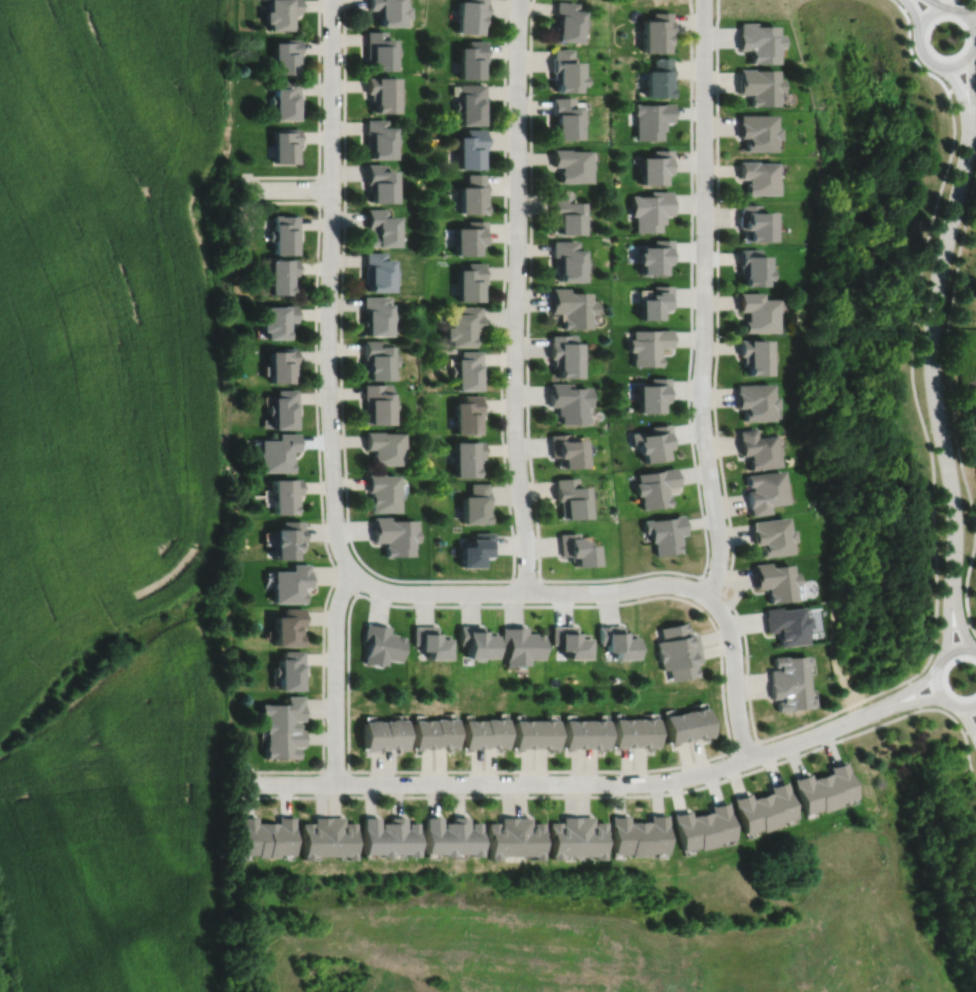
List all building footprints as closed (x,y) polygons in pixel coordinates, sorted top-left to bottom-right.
[(266,11),(262,11),(262,23),(266,23),(266,30),(292,30),(292,14),(298,14),(299,0),(266,0),(266,11)] [(368,10),(374,10),(374,18),(378,18),(378,26),(402,25),(401,18),(406,18),(406,6),(401,6),(401,0),(368,0),(368,10)] [(469,1),(460,0),(457,32),(483,35),(484,24),(482,24),(483,17),(487,18),(488,2),(488,0),(469,0),(469,1)] [(554,1),(553,17),(555,17),(555,25),(553,24),(552,31),(554,31),(553,40),(576,42),(577,29),(582,29),(582,18),(578,18),(579,11),(574,10),(575,3),(554,1)] [(653,12),(653,18),(644,18),(644,20),(642,20),(643,53),(669,52),(669,35),(672,35),(672,19),(671,19),(671,12),(653,12)] [(739,23),(739,33),(738,33),(738,50),(748,50),(748,56),(749,56),(749,64),(777,63),(777,47),(782,47),(781,35),(777,35),(777,26),(755,26),(755,23),(739,23)] [(365,31),(365,63),(369,63),(370,70),(392,70),(392,56),(396,56),(396,46),(392,46),(392,39),(384,39),(384,31),(365,31)] [(272,42),(272,74),(295,74),(295,63),(298,63),(298,39),(283,39),(283,42),(272,42)] [(468,41),(468,47),(459,47),(460,79),(482,79),(482,68),(485,68),(485,60),(486,60),(486,41),(468,41)] [(552,49),(552,57),(551,57),(551,73),(551,84),(554,84),(554,92),(576,92),(575,86),(580,86),(580,76),(578,76),(578,62),(570,62),(570,49),(552,49)] [(654,58),(654,71),(645,71),(645,97),(670,97),(670,88),(669,88),(668,80),(672,80),(672,65),(671,65),(671,58),(654,58)] [(739,69),(739,77),(738,77),(738,94),(751,94),(751,96),(749,96),(749,106),(777,106),(777,91),(781,91),(781,79),(777,79),(777,70),(753,70),(753,69),(739,69)] [(365,78),(365,94),(369,94),(369,104),(373,104),(373,113),(395,113),(396,78),(365,78)] [(278,81),(278,89),(273,89),(273,96),(269,96),(269,106),(273,106),(273,120),(296,120),(296,112),(299,112),(299,103),(296,103),(296,96),(299,96),(299,81),(278,81)] [(460,85),(460,96),(461,96),(461,101),(456,101),(456,111),(461,111),(461,126),(484,125),(484,116),(486,116),(486,109),(483,109),(483,102),(486,101),(485,85),(460,85)] [(551,98),(551,116),(554,116),(554,123),(552,123),(552,131),(554,131),(554,139),(577,139),(577,125),(581,125),(581,115),(577,115),(577,108),(572,108),(572,98),(551,98)] [(634,104),(634,115),(636,115),(636,140),(662,140),(662,131),(665,131),(664,122),(673,122),(673,104),(662,104),(662,105),(640,105),(640,104),(634,104)] [(739,115),(739,122),(738,122),(738,138),(746,138),(746,141),(743,141),(743,151),(775,151),(775,139),(779,139),(779,128),(775,128),(775,115),(739,115)] [(365,120),(365,135),(366,135),(366,152),(369,152),(369,159),(392,159),(392,145),(396,145),(396,135),(392,135),(392,128),(385,128),(385,120),(365,120)] [(272,132),(272,164),(298,164),(298,145),(299,145),(299,129),(283,129),(283,132),(272,132)] [(467,130),(467,137),(459,137),(460,170),(485,170),(485,153),(486,153),(486,130),(467,130)] [(552,150),(552,167),(559,167),(558,183),(588,183),(588,169),(589,169),(589,164),(588,164),(588,151),(568,151),(568,150),(552,150)] [(654,151),(654,158),(640,158),(641,164),(638,164),(638,174),(640,174),(641,185),(667,185),(667,174),(668,174),(668,173),(673,173),(672,151),(654,151)] [(738,162),(738,179),(747,179),(747,184),(744,184),(744,195),(778,195),(778,181),(776,181),(776,163),(757,163),(757,162),(738,162)] [(365,165),(365,184),(366,184),(366,192),(370,192),(370,203),(394,203),(394,172),(383,172),(383,165),(365,165)] [(468,174),(468,188),(460,188),(461,215),(485,215),(485,204),(484,204),(484,198),(486,198),(486,181),(485,181),(485,174),(468,174)] [(632,196),(632,217),(636,217),(636,233),(661,233),(661,224),(664,224),(664,216),(672,216),(672,199),(671,199),(671,192),(650,192),(650,197),(639,197),(639,196),(632,196)] [(553,194),(553,202),(552,202),(552,216),(554,216),(554,234),(558,234),(558,236),(578,236),(578,204),(568,204),(568,194),(553,194)] [(739,205),(739,214),(737,214),(738,229),(741,229),(741,231),(742,231),(742,242),(746,242),(746,243),(772,243),(772,231),(773,231),(773,220),(772,220),(772,213),(758,213),(758,205),(739,205)] [(365,210),(365,229),(368,229),(368,236),(366,236),(366,247),(375,247),(375,248),(396,248),(396,219),(390,219),(390,217),(385,217),(385,210),(365,210)] [(273,216),(273,225),(272,225),(272,231),(268,231),(268,242),(272,242),(272,256),(295,256),(295,247),(298,247),(298,239),(295,239),(295,232),(298,232),(298,217),(281,217),(281,216),(273,216)] [(468,221),(468,229),(456,229),(456,235),(453,235),(453,245),(456,245),(456,257),(481,257),(481,246),(484,246),(484,244),(487,244),(487,221),(468,221)] [(654,241),(654,248),(641,248),(641,254),(637,254),(637,266),(641,266),(641,276),(664,276),(664,275),(667,275),(667,265),(668,265),(668,263),(673,263),(673,241),(654,241)] [(552,242),(552,258),(555,258),(555,274),(557,274),(557,283),(579,283),(579,269),(583,269),(583,258),(579,258),(579,251),(575,251),(575,242),(552,242)] [(738,250),(738,268),(739,268),(739,280),(742,279),(742,288),(764,288),(764,282),(768,282),(768,271),(766,271),(766,257),(758,257),(758,250),(738,250)] [(365,253),(365,285),(368,285),(368,294),(391,293),(391,279),(395,279),(395,268),(391,268),(391,262),(384,262),(384,253),(365,253)] [(268,260),(269,297),(290,296),(290,287),(294,287),(294,276),(297,276),(297,260),(268,260)] [(467,264),(467,270),(458,270),(459,303),(482,303),(482,291),(484,291),(484,283),(486,283),(486,264),(467,264)] [(653,286),(654,296),(648,296),(648,299),(640,299),(640,322),(660,321),(660,315),(664,315),(664,311),(666,311),(666,309),(673,309),(673,286),(653,286)] [(552,289),(552,297),(550,297),(550,314),(562,314),(562,330),(591,330),(591,316),(592,316),(592,303),(588,303),(588,293),(569,293),(569,289),(552,289)] [(738,294),(738,313),(747,313),(747,322),(743,322),(743,334),(777,334),(777,313),(779,313),(779,300),(763,300),(763,294),(738,294)] [(363,298),(363,313),(366,313),(366,320),(363,320),(362,328),(366,328),(366,338),(389,338),(390,324),(393,324),(393,313),(389,313),(389,306),(389,298),(363,298)] [(264,309),(264,323),(260,323),(260,334),(264,334),(264,341),(287,341),(287,332),(289,332),(289,324),(296,324),(296,306),(275,306),(275,309),(264,309)] [(460,308),(460,316),(451,316),(451,329),(447,329),(447,341),(451,341),(451,348),(474,348),(474,347),(476,347),(476,330),(483,330),(483,315),(481,315),(481,308),(460,308)] [(633,331),(633,341),(629,341),(629,353),(633,353),(633,365),(661,365),(661,358),(660,358),(660,349),(672,349),(672,331),(633,331)] [(551,337),(551,344),(549,344),(549,360),(553,360),(553,368),(555,368),(555,377),(576,377),(576,361),(578,360),(578,355),(576,353),(576,352),(581,352),(581,346),(576,346),(576,336),(566,336),(566,337),(551,337)] [(738,341),(738,357),(742,357),(742,368),(747,368),(746,378),(768,378),(769,341),(738,341)] [(363,342),(363,373),(366,373),(366,375),(367,375),(367,383),(391,383),(391,368),(396,368),(396,356),(391,356),(390,349),(389,349),(389,345),(383,345),(383,342),(363,342)] [(281,350),(281,353),(268,354),(269,386),(292,385),(292,373),(295,373),(295,365),(296,365),(296,349),(281,350)] [(462,352),(463,360),(458,360),(458,367),(453,367),(453,377),(458,377),(458,393),(481,392),(481,383),(483,383),(483,375),(481,375),(481,368),(483,368),(483,352),(462,352)] [(651,377),(651,382),(637,382),(637,390),(635,390),(635,400),(637,400),(637,412),(664,411),(664,400),(670,399),(669,377),(651,377)] [(548,382),(549,389),(547,389),(547,405),(555,405),(555,414),(559,414),(559,423),(584,422),(583,405),(588,405),(587,386),(570,386),(570,382),(548,382)] [(736,384),(736,391),(735,391),(735,407),(743,406),(744,409),(741,409),(741,420),(773,418),(773,405),(777,405),(776,395),(773,395),(772,383),(736,384)] [(363,386),(363,401),(364,401),(364,426),(368,426),(368,427),(391,427),(391,412),(395,412),(395,402),(391,402),(391,396),(390,396),(390,386),(363,386)] [(277,391),(277,400),(271,400),(271,406),(267,406),(267,417),(271,417),(271,420),(263,420),(263,429),(271,429),(272,432),(294,432),(294,421),(296,421),(296,414),(294,414),(294,406),(297,406),(297,391),(277,391)] [(465,397),(465,403),(456,403),(456,408),(453,408),(453,433),(476,433),(476,422),(480,422),(480,413),(482,413),(482,397),(465,397)] [(631,432),(632,443),(637,443),(638,451),(641,451),(643,462),(669,458),(667,446),(673,445),(670,423),(651,426),(652,431),(641,432),(641,431),(631,432)] [(737,430),(738,437),(737,437),(740,455),(748,454),(749,458),(746,459),(748,469),(780,464),(778,450),(779,450),(778,444),(777,445),(775,433),(755,436),(754,427),(737,430)] [(549,433),(550,456),(556,456),(557,467),(581,466),(581,455),(584,455),(583,444),(580,444),(579,436),(567,437),(566,432),(549,433)] [(365,434),(365,451),(370,451),(370,452),(369,452),(369,464),(400,464),(400,435),(382,435),(382,434),(365,434)] [(259,438),(259,450),(258,450),(258,455),(259,455),(259,470),(292,470),(292,459),(291,459),(291,449),(298,449),(298,435),(278,435),(278,438),(259,438)] [(452,440),(452,476),(474,475),(474,467),(479,467),(478,457),(482,457),(482,441),(474,441),(474,439),(452,440)] [(637,473),(638,481),(634,482),(636,495),(640,494),(642,509),(669,505),(667,486),(679,485),(676,467),(661,469),(661,470),(637,473)] [(745,474),(746,486),(750,485),(751,490),(745,490),(748,507),(749,507),(750,515),(770,512),(768,504),(787,501),(783,469),(745,474)] [(365,473),(365,491),(369,491),(369,492),(368,492),(368,504),(368,511),(396,510),(395,474),(381,474),(381,473),(365,473)] [(554,478),(554,486),(555,500),(558,500),(559,519),(585,517),(582,484),(575,484),(574,476),(554,478)] [(271,477),(271,513),(293,513),(293,505),(297,505),(297,494),(300,494),(300,478),(293,478),(293,477),(271,477)] [(469,482),(469,494),(460,494),(460,522),(484,522),(484,511),(483,511),(483,506),(487,506),(487,490),(486,490),(486,482),(469,482)] [(642,520),(644,532),(648,532),(650,542),(653,541),(655,555),(679,552),(678,543),(680,543),(678,534),(685,533),(682,514),(642,520)] [(371,516),(371,525),(370,525),(371,542),(383,541),(383,546),(381,546),(382,556),(386,556),(386,555),(409,555),(409,540),(414,540),(413,527),(412,527),(412,518),(387,519),(387,516),(371,516)] [(751,521),(752,528),(751,528),(753,544),(761,543),(761,545),(759,546),(760,556),(792,552),(790,540),(794,539),(793,528),(789,529),(787,516),(751,521)] [(273,527),(273,534),(272,534),(272,544),(273,544),(273,558),(298,558),(297,541),(303,541),(303,526),(302,526),(302,519),(281,520),(281,527),(273,527)] [(473,532),(473,538),(466,538),(467,544),(458,545),(458,566),(484,566),(484,555),(492,555),(492,532),(473,532)] [(558,533),(560,556),(568,555),(568,561),(572,561),(572,565),(593,564),(592,542),(583,543),(582,538),(577,538),(577,532),(558,533)] [(753,564),(754,572),(752,572),(754,589),(766,587),(768,602),(796,599),(794,584),(798,584),(796,571),(792,572),(791,563),(770,566),(770,562),(753,564)] [(291,563),(291,570),(272,570),(272,582),(271,582),(271,587),(272,587),(272,602),(304,602),(304,591),(302,591),(302,586),(310,586),(310,570),(308,570),(308,563),(291,563)] [(764,608),(765,616),(764,616),(766,633),(777,631),(778,636),(777,636),(779,647),(806,643),(804,628),(807,628),(805,615),(803,616),(802,606),(781,609),(780,606),(764,608)] [(283,607),(283,616),(273,616),(273,645),(302,645),(302,635),(301,635),(301,627),(304,627),(303,607),(283,607)] [(698,648),(699,648),(695,633),(688,634),(687,631),(688,631),(686,621),(659,628),(662,640),(656,641),(658,649),(657,649),(659,657),(698,648)] [(365,623),(362,640),(367,641),(365,654),(364,654),(363,663),(375,665),(376,663),(384,665),(384,659),(399,662),(403,637),(393,636),(394,634),(386,633),(387,627),(365,623)] [(458,626),(458,645),(464,644),(464,657),(472,657),(472,660),(482,660),(482,658),(493,657),(493,632),(481,632),(481,625),(458,626)] [(597,626),(598,631),(599,630),(600,645),(605,644),(605,651),(613,650),(613,659),(634,658),(632,633),(622,633),(622,631),(621,631),(621,625),(609,626),(609,625),(597,626)] [(412,626),(412,644),(417,644),(417,650),(424,650),(424,659),(446,658),(445,634),(435,634),(435,626),(412,626)] [(501,627),(501,644),(506,644),(506,666),(519,666),(519,665),(528,665),(528,659),(542,659),(542,634),(534,634),(534,632),(525,632),(525,626),(509,626),(509,627),(501,627)] [(552,626),(552,644),(558,644),(558,650),(565,650),(565,658),(586,658),(586,639),(586,634),(575,634),(575,626),(552,626)] [(659,657),(660,663),(661,662),(663,670),(668,669),(671,682),(698,675),(696,666),(695,666),(694,663),(701,662),(698,648),(659,657)] [(283,651),(283,658),(277,658),(278,665),(274,665),(274,676),(277,676),(278,690),(300,689),(300,681),(303,681),(303,673),(300,673),(300,666),(303,666),(303,650),(283,651)] [(804,681),(803,664),(805,664),(807,661),(807,657),(805,655),(773,657),(773,667),(778,666),(778,669),(769,670),(770,684),(804,681)] [(770,684),(769,684),(770,699),(780,698),(780,700),(776,701),(777,711),(793,710),(793,708),(809,707),(811,705),(810,700),(808,698),(806,698),(804,681),(770,684)] [(298,726),(298,720),(303,720),(303,703),(302,703),(302,696),(286,696),(286,704),(260,704),(260,714),(266,714),(266,720),(264,720),(264,726),(298,726)] [(690,739),(704,736),(704,739),(712,737),(705,707),(684,711),(690,739)] [(684,711),(663,716),(670,745),(677,744),(677,742),(690,739),(684,711)] [(483,747),(497,746),(497,749),(505,749),(504,718),(483,719),(483,720),(483,747)] [(385,749),(395,748),(395,750),(404,750),(403,720),(397,720),(397,719),(388,719),(388,720),(384,720),(384,721),(385,749)] [(433,747),(446,747),(446,749),(454,749),(454,719),(432,719),(432,720),(433,747)] [(634,719),(613,719),(613,749),(621,749),(621,747),(634,747),(634,719)] [(634,747),(648,747),(648,749),(655,749),(655,719),(634,719),(634,747)] [(384,721),(378,721),(378,720),(369,720),(369,721),(363,722),(363,751),(371,751),(370,750),(385,749),(384,721)] [(432,720),(411,720),(411,750),(419,750),(419,748),(433,748),(433,747),(432,720)] [(483,720),(461,720),(462,750),(470,750),(470,748),(483,748),(483,747),(483,720)] [(533,720),(512,720),(512,750),(521,750),(521,748),(534,748),(533,720)] [(534,748),(547,748),(547,750),(555,750),(555,720),(533,720),(534,748)] [(584,720),(562,720),(562,750),(570,750),(570,748),(584,748),(584,720)] [(584,748),(597,748),(597,750),(605,750),(605,720),(584,720),(584,748)] [(264,726),(264,733),(266,733),(266,745),(264,745),(264,759),(298,759),(298,746),(303,746),(303,729),(298,729),(298,726),(264,726)] [(830,809),(839,805),(838,802),(855,797),(843,761),(827,766),(829,772),(819,775),(830,809)] [(819,775),(809,779),(807,773),(791,779),(803,814),(819,809),(820,812),(830,809),(819,775)] [(773,829),(782,825),(781,822),(795,817),(783,782),(769,787),(771,792),(761,796),(773,829)] [(761,796),(752,799),(750,793),(733,799),(737,809),(738,809),(746,834),(762,829),(763,832),(773,829),(761,796)] [(709,848),(719,846),(718,843),(735,839),(729,813),(727,802),(710,806),(711,811),(701,814),(709,848)] [(701,814),(691,816),(690,810),(673,815),(675,825),(676,825),(683,852),(699,848),(700,850),(709,848),(701,814)] [(640,857),(650,856),(650,854),(667,854),(666,815),(649,815),(649,822),(639,822),(640,857)] [(267,858),(278,858),(278,855),(294,855),(294,828),(295,828),(295,816),(278,816),(278,824),(277,824),(277,823),(267,823),(267,858)] [(639,822),(629,822),(628,816),(611,816),(612,855),(630,854),(630,857),(640,857),(639,822)] [(267,823),(258,823),(258,824),(257,824),(257,817),(239,817),(239,828),(241,828),(241,855),(257,855),(256,858),(267,858),(267,823)] [(328,817),(314,817),(313,827),(313,823),(301,823),(301,829),(302,829),(302,861),(312,861),(312,856),(328,856),(328,817)] [(346,861),(356,861),(356,823),(344,823),(344,817),(328,817),(328,856),(346,857),(346,861)] [(390,823),(381,823),(381,829),(379,829),(378,817),(363,818),(363,855),(380,855),(380,857),(391,857),(391,855),(390,823)] [(391,855),(404,854),(404,857),(417,857),(416,823),(406,823),(406,829),(404,829),(403,817),(390,818),(390,823),(391,855)] [(451,823),(442,823),(442,829),(439,829),(439,817),(423,818),(424,855),(440,854),(440,857),(451,857),(451,854),(451,823)] [(451,854),(467,854),(467,857),(479,857),(479,823),(469,823),(469,829),(466,829),(466,817),(451,817),(451,823),(451,854)] [(515,818),(515,817),(499,817),(499,827),(497,827),(497,823),(486,823),(486,836),(487,836),(487,861),(497,861),(497,856),(514,856),(515,818)] [(576,817),(561,817),(561,826),(560,826),(560,823),(548,823),(548,829),(549,829),(549,860),(560,860),(560,857),(576,857),(576,817)] [(576,857),(592,857),(592,860),(602,860),(602,839),(604,839),(604,823),(593,823),(593,826),(592,826),(592,817),(576,817),(576,857)] [(514,856),(530,856),(530,861),(539,861),(540,839),(541,839),(541,823),(531,823),(531,827),(528,827),(529,818),(515,818),(514,856)]
